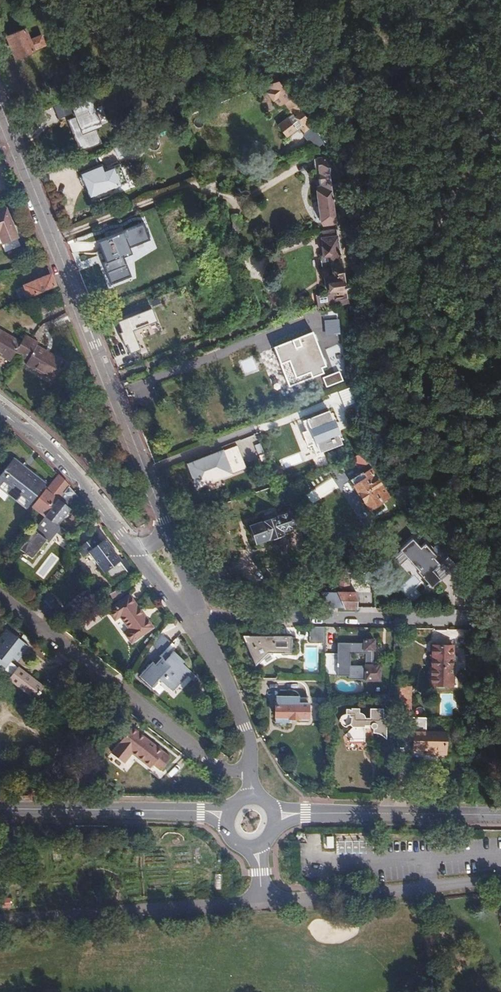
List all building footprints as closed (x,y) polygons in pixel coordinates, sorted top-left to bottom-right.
[(28,40),(25,31),(24,28),(5,35),(14,58),(33,51),(32,49),(44,44),(40,35),(28,40)] [(299,126),(303,132),(312,125),(277,80),(263,85),(278,105),(281,102),(284,99),(289,106),(286,109),(290,114),(293,112),(302,123),(299,126)] [(284,99),(281,102),(286,109),(289,106),(284,99)] [(93,102),(77,109),(83,124),(85,126),(88,126),(88,125),(89,123),(100,119),(93,102)] [(286,136),(299,126),(302,123),(293,112),(290,114),(277,124),(286,136)] [(312,142),(320,136),(312,125),(303,132),(312,142)] [(149,134),(146,137),(145,139),(145,142),(146,144),(147,145),(149,147),(152,147),(155,146),(157,145),(158,143),(158,140),(158,138),(155,135),(153,134),(150,134),(149,134)] [(141,148),(136,136),(132,137),(136,149),(141,148)] [(136,149),(132,137),(123,141),(127,151),(136,149)] [(121,156),(141,148),(136,149),(127,151),(123,141),(116,144),(121,156)] [(116,144),(112,145),(118,157),(121,156),(116,144)] [(329,156),(313,158),(314,170),(318,170),(329,168),(329,156)] [(100,164),(86,170),(87,172),(79,175),(86,191),(87,190),(88,192),(108,187),(109,188),(125,181),(118,164),(103,170),(100,164)] [(329,175),(329,168),(318,170),(320,185),(317,186),(319,201),(324,200),(324,205),(333,203),(329,175)] [(321,223),(325,223),(324,218),(335,216),(333,203),(324,205),(324,200),(319,201),(321,223)] [(3,244),(17,238),(5,211),(0,213),(0,237),(3,244)] [(143,224),(95,240),(110,285),(131,278),(124,257),(132,254),(130,247),(149,240),(143,224)] [(314,307),(344,296),(346,295),(337,234),(322,237),(324,254),(320,255),(324,294),(314,296),(314,307)] [(54,287),(50,275),(23,286),(28,298),(54,287)] [(139,349),(133,332),(158,322),(152,309),(117,323),(129,353),(139,349)] [(338,318),(323,319),(324,334),(338,333),(338,318)] [(13,360),(16,354),(29,361),(27,364),(53,380),(64,362),(38,346),(41,341),(28,334),(24,341),(0,327),(0,352),(13,360)] [(313,331),(275,346),(282,363),(274,366),(278,374),(281,372),(284,377),(287,376),(291,385),(324,372),(321,366),(326,364),(313,331)] [(244,374),(257,369),(252,357),(240,362),(244,374)] [(324,387),(341,380),(338,371),(321,377),(324,387)] [(337,391),(343,406),(353,402),(348,387),(337,391)] [(327,410),(291,426),(306,462),(343,447),(327,410)] [(191,470),(174,477),(181,495),(198,488),(247,469),(238,446),(189,465),(191,470)] [(366,463),(360,452),(351,455),(359,468),(366,463)] [(29,505),(44,486),(39,482),(11,460),(0,474),(0,491),(25,511),(29,505)] [(361,471),(349,479),(374,516),(386,508),(381,500),(388,496),(370,469),(363,473),(361,471)] [(63,493),(68,486),(58,475),(33,508),(44,517),(57,500),(63,493)] [(332,478),(306,494),(312,504),(338,487),(332,478)] [(71,495),(73,492),(68,486),(63,493),(66,496),(71,495)] [(60,503),(66,496),(63,493),(57,500),(60,503)] [(60,503),(57,500),(44,517),(54,525),(56,526),(69,509),(60,503)] [(267,521),(250,527),(256,542),(269,538),(269,539),(282,534),(281,532),(294,527),(289,513),(272,519),(271,516),(266,517),(267,521)] [(38,534),(43,539),(54,525),(44,517),(36,528),(40,531),(38,534)] [(36,528),(19,549),(32,559),(45,541),(43,539),(38,534),(40,531),(36,528)] [(87,552),(99,543),(93,536),(77,548),(82,555),(87,552)] [(422,542),(418,545),(410,537),(398,547),(429,585),(446,571),(422,542)] [(103,540),(99,543),(87,552),(104,573),(105,572),(112,581),(125,570),(118,562),(120,560),(103,540)] [(392,556),(398,562),(404,557),(399,551),(392,556)] [(43,578),(56,560),(50,555),(37,574),(43,578)] [(343,607),(355,607),(355,591),(336,590),(343,607)] [(45,592),(32,605),(44,617),(51,610),(47,607),(54,601),(45,592)] [(156,629),(134,595),(110,610),(117,620),(122,616),(131,630),(126,633),(133,643),(156,629)] [(324,628),(308,628),(308,644),(324,644),(324,628)] [(0,647),(0,669),(6,674),(17,661),(21,664),(32,650),(11,633),(0,647)] [(161,635),(152,648),(161,656),(159,658),(162,661),(157,668),(153,665),(141,679),(152,689),(158,682),(169,690),(173,684),(178,688),(187,677),(195,684),(198,679),(182,665),(184,663),(172,654),(169,657),(167,655),(174,646),(161,635)] [(290,651),(289,639),(289,637),(242,636),(254,665),(267,653),(290,653),(290,651)] [(373,652),(373,640),(363,640),(363,644),(337,644),(336,676),(347,677),(347,681),(365,681),(365,682),(379,682),(379,667),(372,667),(371,652),(373,652)] [(432,647),(432,669),(452,670),(452,648),(432,647)] [(326,653),(325,673),(335,673),(335,653),(326,653)] [(452,670),(432,669),(428,669),(429,687),(451,688),(452,670)] [(29,681),(32,679),(22,671),(12,684),(38,703),(41,699),(43,700),(45,697),(44,696),(47,691),(35,681),(32,684),(29,681)] [(173,684),(169,690),(173,694),(178,688),(173,684)] [(279,696),(279,722),(291,723),(291,720),(302,720),(302,723),(312,723),(312,717),(316,718),(316,705),(313,705),(313,688),(282,687),(282,696),(279,696)] [(398,687),(398,695),(400,695),(400,699),(409,699),(409,687),(398,687)] [(453,717),(454,694),(441,693),(440,716),(453,717)] [(398,695),(396,695),(396,699),(398,700),(397,716),(408,716),(409,699),(400,699),(400,695),(398,695)] [(396,699),(388,699),(388,746),(396,746),(396,717),(396,699)] [(340,718),(339,720),(341,720),(342,722),(343,724),(344,725),(346,726),(346,725),(348,725),(349,725),(350,724),(352,726),(347,733),(353,738),(365,738),(365,731),(365,726),(369,727),(372,729),(372,734),(374,734),(377,734),(381,737),(385,740),(384,719),(383,718),(383,711),(369,711),(369,719),(365,719),(365,717),(364,715),(363,714),(361,713),(359,713),(359,709),(353,709),(353,710),(350,710),(350,709),(347,709),(346,714),(344,714),(342,715),(341,716),(340,718)] [(425,718),(408,717),(408,732),(411,732),(411,741),(411,749),(426,750),(432,750),(432,754),(444,754),(444,733),(425,732),(425,718)] [(133,729),(113,755),(126,765),(133,756),(151,770),(154,766),(161,772),(171,759),(133,729)] [(126,765),(113,755),(107,761),(121,771),(126,765)]
